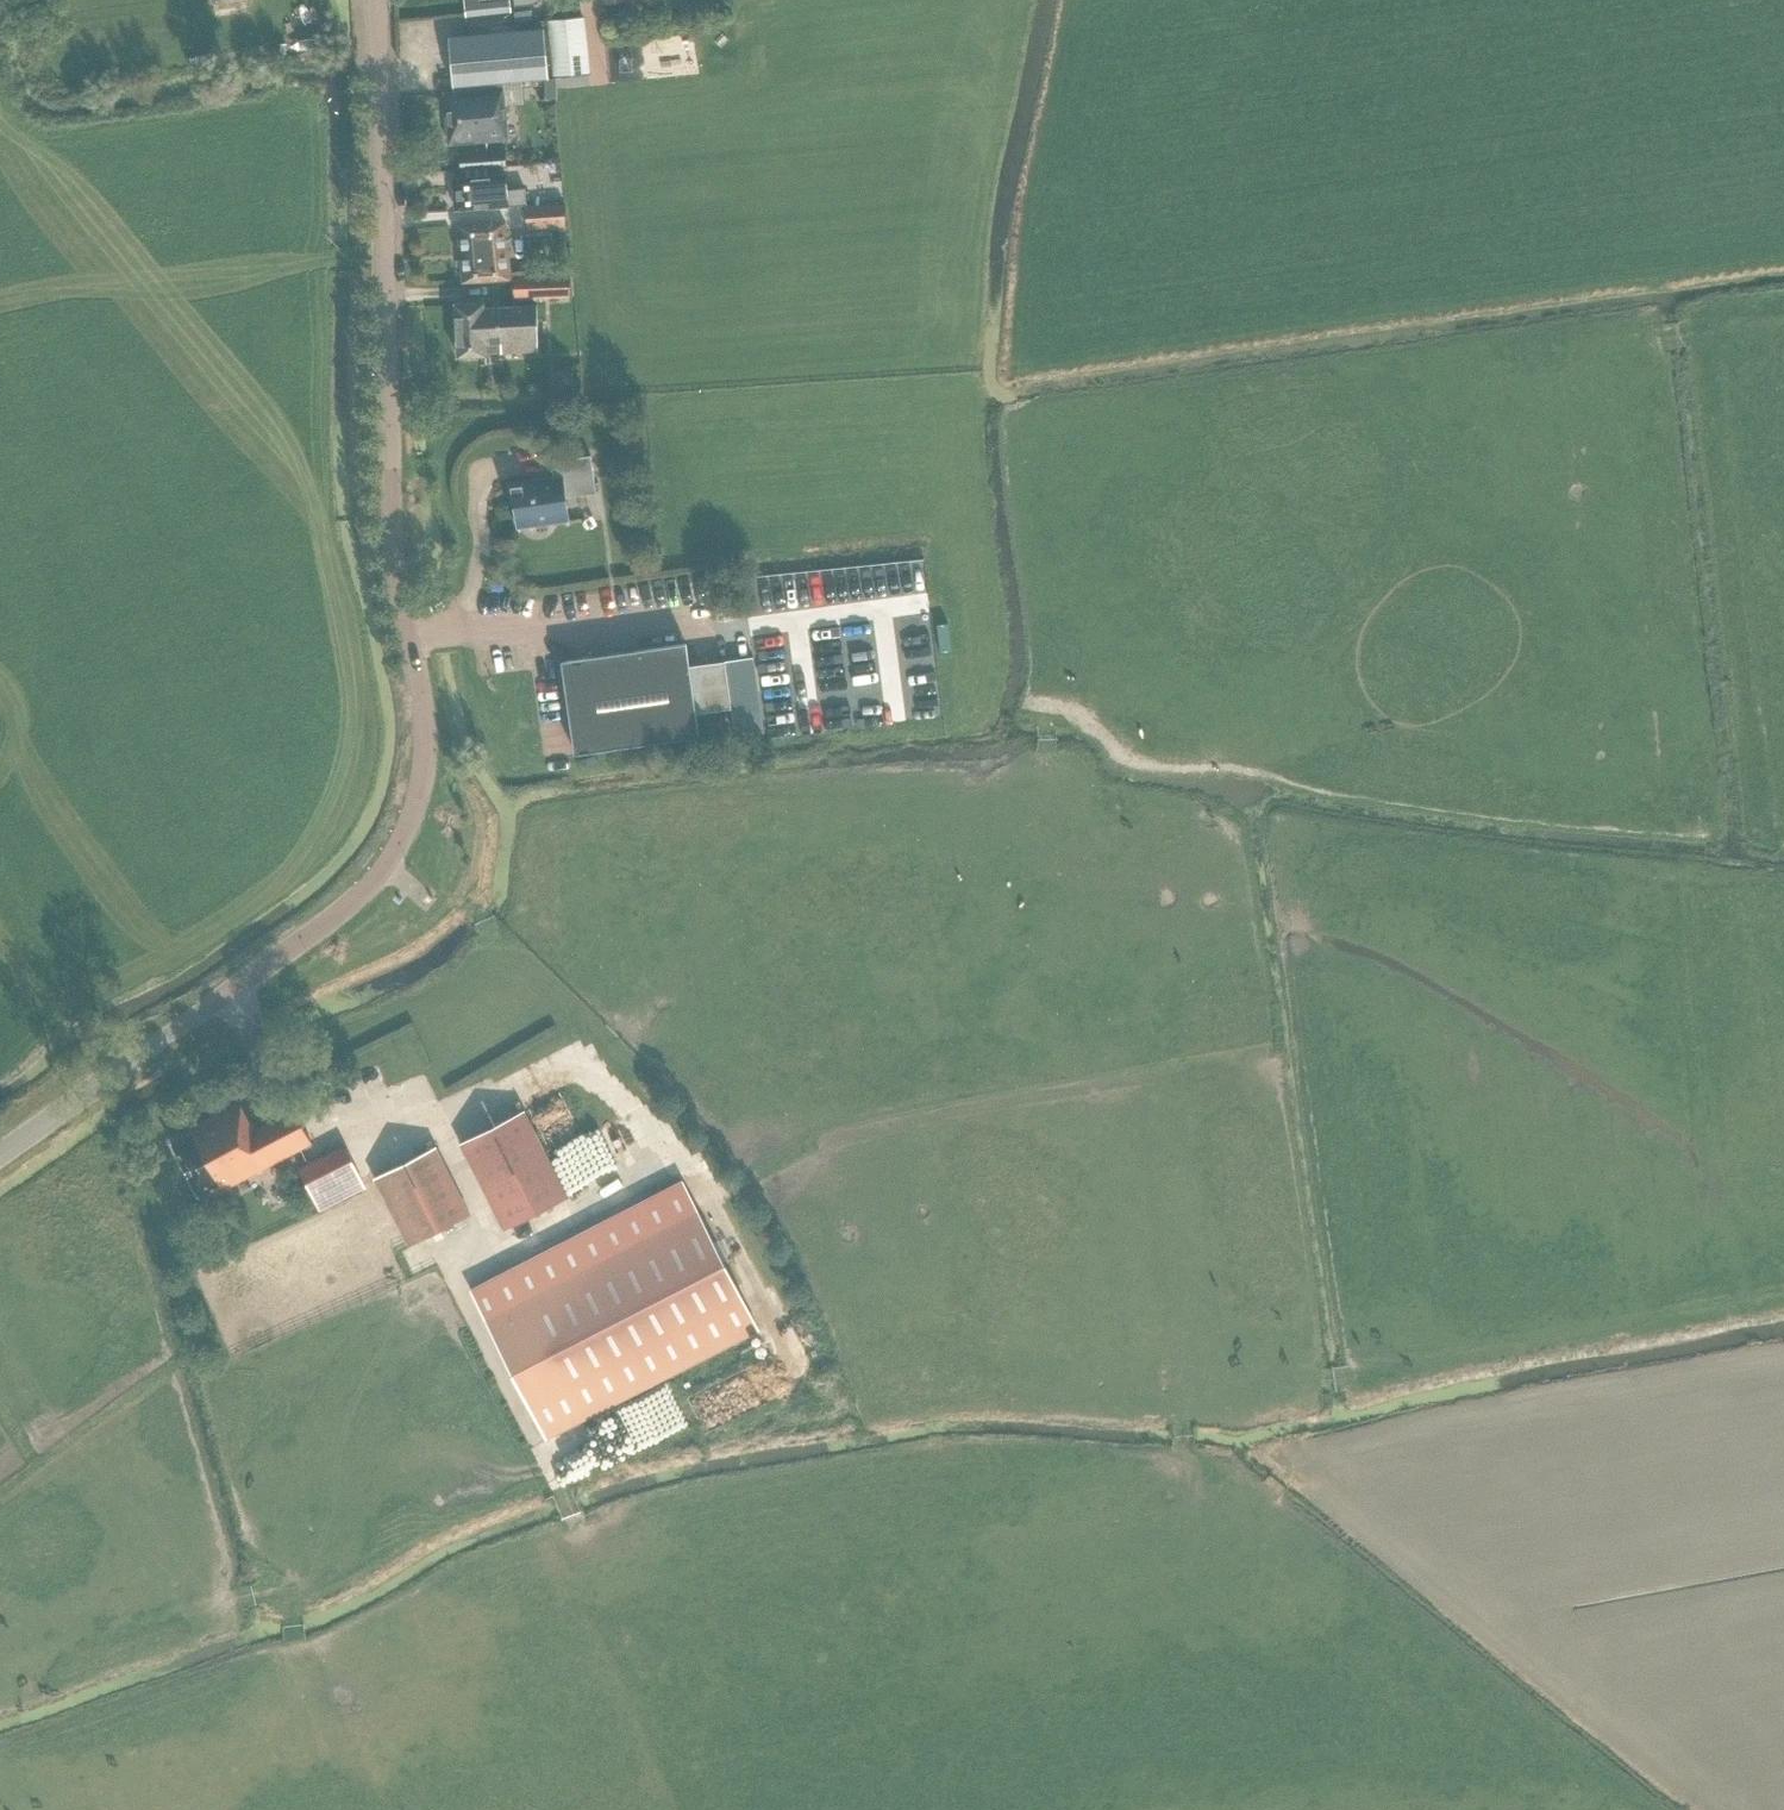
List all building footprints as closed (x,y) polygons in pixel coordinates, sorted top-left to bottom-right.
[(510,0),(480,3),(480,1),(480,0),(465,0),(466,14),(511,10),(510,0)] [(515,22),(533,21),(532,10),(514,12),(515,22)] [(556,77),(589,74),(584,17),(550,20),(556,77)] [(455,93),(445,94),(449,144),(508,139),(504,81),(549,78),(545,30),(450,38),(455,93)] [(458,154),(460,171),(506,168),(504,150),(458,154)] [(483,207),(483,208),(508,206),(508,205),(524,204),(523,187),(506,188),(506,190),(496,191),(494,176),(453,179),(456,210),(483,207)] [(551,225),(550,203),(524,204),(525,226),(551,225)] [(510,278),(509,259),(506,221),(458,225),(463,282),(510,278)] [(515,300),(556,298),(555,276),(545,277),(545,270),(513,272),(515,300)] [(484,308),(484,303),(456,304),(458,357),(486,355),(486,353),(538,351),(536,306),(484,308)] [(618,430),(620,445),(634,443),(632,429),(618,430)] [(567,525),(569,525),(565,498),(597,494),(591,456),(551,461),(554,482),(513,488),(519,532),(521,532),(519,523),(566,517),(567,525)] [(575,755),(724,732),(721,708),(697,712),(687,644),(562,662),(575,755)] [(738,735),(767,729),(757,682),(728,687),(738,735)] [(172,1144),(200,1197),(220,1186),(223,1190),(312,1143),(295,1110),(256,1130),(252,1122),(249,1123),(239,1104),(196,1126),(198,1130),(172,1144)] [(504,1228),(567,1196),(523,1110),(460,1142),(504,1228)] [(319,1208),(364,1186),(343,1144),(299,1166),(319,1208)] [(437,1146),(376,1178),(410,1245),(471,1214),(437,1146)] [(468,1287),(544,1435),(756,1327),(680,1178),(468,1287)]
